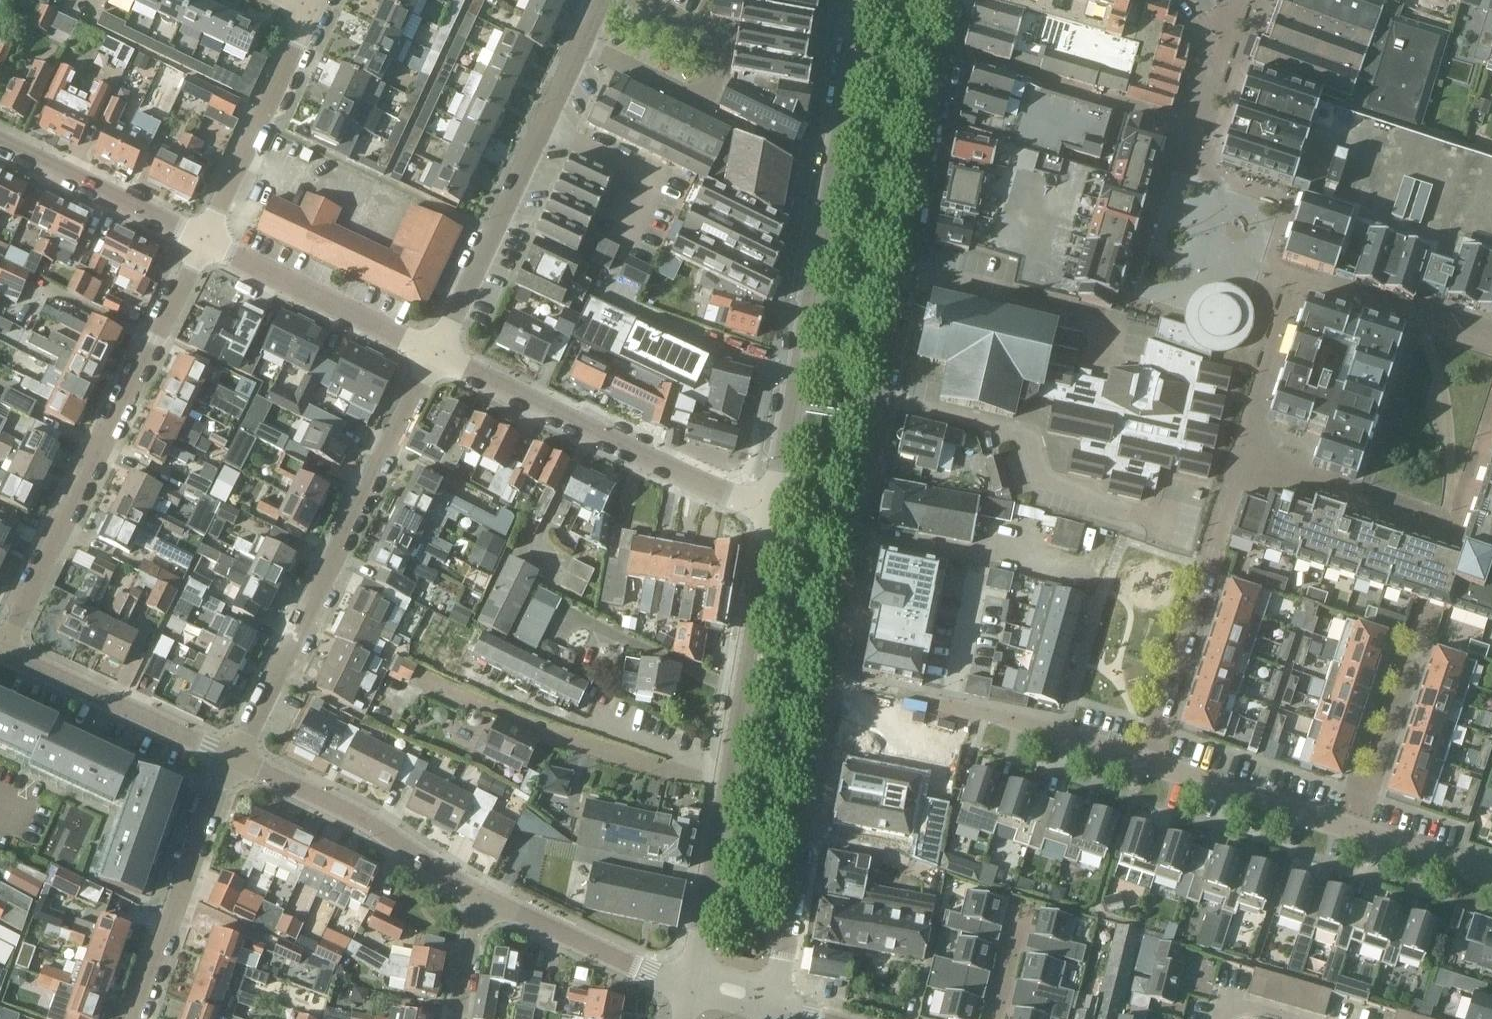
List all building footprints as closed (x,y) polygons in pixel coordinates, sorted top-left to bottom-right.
[(164,0),(137,0),(135,4),(158,14),(164,0)] [(180,25),(192,0),(164,0),(158,14),(164,17),(164,18),(167,21),(172,24),(177,24),(177,23),(180,25)] [(203,35),(216,7),(200,0),(192,0),(180,25),(203,35)] [(385,2),(413,16),(420,0),(384,0),(385,1),(385,2)] [(452,6),(461,11),(466,0),(455,0),(452,6)] [(468,15),(477,19),(485,3),(486,0),(475,0),(468,15)] [(526,14),(554,27),(564,5),(554,0),(533,0),(526,14)] [(740,23),(743,5),(815,16),(817,16),(820,0),(713,0),(710,18),(740,23)] [(976,1),(965,49),(1011,62),(1011,60),(1041,69),(1041,71),(1095,87),(1096,85),(1127,94),(1127,96),(1172,110),(1176,96),(1173,95),(1176,83),(1180,84),(1184,71),(1180,70),(1184,58),(1187,59),(1191,45),(1181,42),(1185,30),(1175,27),(1179,14),(1169,12),(1172,4),(1159,0),(1148,0),(1139,31),(1125,27),(1121,42),(1091,33),(1066,26),(1041,19),(1009,10),(976,1)] [(976,1),(1009,10),(1012,0),(976,0),(976,1)] [(1009,10),(1041,19),(1047,0),(1012,0),(1009,10)] [(1041,19),(1066,26),(1073,0),(1047,0),(1041,19)] [(1066,26),(1091,33),(1100,0),(1073,0),(1066,26)] [(1091,33),(1121,42),(1125,27),(1131,7),(1133,7),(1135,0),(1100,0),(1091,33)] [(1280,9),(1372,43),(1383,12),(1387,0),(1386,0),(1284,0),(1280,9)] [(1459,5),(1461,6),(1462,0),(1474,4),(1473,8),(1488,13),(1487,14),(1488,14),(1489,13),(1491,14),(1491,0),(1461,0),(1459,5)] [(385,2),(374,25),(403,38),(413,16),(385,2)] [(740,23),(735,51),(806,64),(815,16),(743,5),(740,23)] [(57,13),(47,8),(42,6),(32,27),(48,34),(57,13)] [(452,6),(442,29),(451,33),(461,11),(452,6)] [(203,35),(225,45),(238,18),(216,7),(203,35)] [(1280,9),(1269,40),(1361,73),(1372,43),(1280,9)] [(1451,33),(1383,12),(1372,43),(1361,73),(1371,77),(1366,93),(1367,93),(1360,113),(1420,132),(1451,33)] [(121,37),(125,28),(127,24),(103,13),(98,26),(121,37)] [(526,14),(515,37),(534,46),(543,50),(554,27),(526,14)] [(468,15),(457,38),(466,42),(477,19),(468,15)] [(238,18),(225,45),(248,56),(261,28),(238,18)] [(67,48),(77,53),(80,47),(85,49),(89,40),(102,46),(107,37),(79,23),(73,36),(67,48)] [(403,38),(374,25),(369,36),(365,37),(362,42),(364,46),(364,47),(392,61),(398,63),(408,41),(403,38)] [(121,37),(142,47),(147,38),(125,28),(121,37)] [(442,29),(431,51),(440,56),(451,33),(442,29)] [(506,33),(495,56),(523,69),(534,46),(515,37),(506,33)] [(142,47),(165,58),(169,49),(147,38),(142,47)] [(457,38),(447,61),(456,65),(466,42),(457,38)] [(1361,73),(1269,40),(1262,38),(1253,64),(1351,98),(1361,73)] [(0,45),(0,72),(12,47),(2,42),(0,45)] [(122,45),(112,64),(125,70),(135,52),(122,45)] [(353,70),(372,79),(382,84),(392,61),(364,47),(359,58),(354,58),(351,65),(354,68),(353,70)] [(165,58),(187,69),(191,60),(169,49),(165,58)] [(431,51),(421,74),(430,78),(440,56),(431,51)] [(731,75),(734,75),(808,89),(813,65),(806,64),(735,51),(731,75)] [(150,60),(140,55),(135,66),(145,71),(150,60)] [(475,74),(485,79),(513,92),(523,69),(495,56),(489,69),(480,64),(475,74)] [(187,69),(210,79),(214,70),(191,60),(187,69)] [(447,61),(436,83),(445,87),(456,65),(447,61)] [(1,109),(24,120),(33,101),(39,104),(55,72),(36,63),(25,86),(14,81),(1,109)] [(60,137),(81,93),(71,88),(78,74),(63,66),(48,97),(53,100),(40,128),(60,137)] [(344,66),(333,89),(361,102),(372,79),(353,70),(344,66)] [(214,70),(210,79),(233,90),(239,78),(216,67),(214,70)] [(1063,149),(1100,159),(1105,143),(1114,111),(1050,93),(1051,89),(975,67),(957,127),(962,128),(1010,142),(1009,146),(1060,161),(1063,149)] [(1292,186),(1307,191),(1322,196),(1335,156),(1345,159),(1360,113),(1343,107),(1344,103),(1248,73),(1219,164),(1222,165),(1221,168),(1234,172),(1235,169),(1292,187),(1292,186)] [(421,74),(410,97),(419,101),(430,78),(421,74)] [(808,89),(734,75),(732,84),(806,119),(811,89),(808,89)] [(181,92),(210,106),(218,90),(189,76),(181,92)] [(588,123),(677,166),(685,150),(714,164),(730,131),(615,76),(607,92),(603,90),(588,123)] [(485,79),(474,101),(502,114),(513,92),(485,79)] [(79,146),(92,119),(97,122),(112,91),(97,83),(90,97),(81,93),(60,137),(79,146)] [(436,83),(426,106),(435,110),(445,87),(436,83)] [(794,144),(806,119),(732,84),(720,109),(794,144)] [(333,89),(322,111),(361,129),(371,106),(361,102),(333,89)] [(210,106),(210,107),(228,116),(232,118),(240,102),(218,90),(210,106)] [(410,97),(399,120),(408,124),(419,101),(410,97)] [(455,120),(464,123),(492,136),(497,126),(501,126),(505,117),(501,116),(502,114),(474,101),(466,97),(455,120)] [(115,163),(128,134),(131,130),(119,124),(128,106),(112,98),(101,122),(109,125),(95,154),(115,163)] [(1479,100),(1475,111),(1486,115),(1490,104),(1479,100)] [(426,106),(415,128),(424,132),(435,110),(426,106)] [(347,158),(361,129),(322,111),(312,134),(315,135),(313,141),(347,158)] [(1335,156),(1322,196),(1307,191),(1304,199),(1302,198),(1282,259),(1299,265),(1333,276),(1333,274),(1353,280),(1352,282),(1413,302),(1418,287),(1446,296),(1445,299),(1491,314),(1491,155),(1420,132),(1360,113),(1345,159),(1335,156)] [(239,121),(232,118),(228,116),(223,127),(234,132),(239,121)] [(992,147),(987,168),(970,248),(1019,262),(1014,286),(1080,302),(1080,301),(1112,310),(1115,298),(1118,298),(1120,288),(1121,288),(1128,266),(1127,266),(1130,256),(1129,255),(1134,239),(1148,194),(1147,194),(1153,175),(1152,174),(1157,157),(1158,157),(1165,134),(1164,134),(1166,128),(1152,124),(1131,118),(1125,117),(1107,178),(1059,164),(1060,161),(1009,146),(1010,142),(962,128),(959,138),(992,147)] [(399,120),(388,143),(397,148),(408,124),(399,120)] [(128,134),(115,163),(134,172),(148,144),(151,146),(160,127),(148,121),(139,139),(128,134)] [(464,123),(453,146),(481,159),(492,136),(464,123)] [(415,128),(404,151),(413,155),(424,132),(415,128)] [(714,164),(685,150),(677,166),(698,176),(782,217),(789,220),(799,164),(791,161),(730,131),(714,164)] [(164,186),(171,189),(195,139),(184,134),(174,155),(163,150),(149,179),(150,179),(149,183),(161,189),(164,186)] [(934,244),(969,252),(970,248),(987,168),(992,147),(959,138),(956,138),(951,160),(955,161),(953,170),(950,169),(940,213),(946,214),(944,222),(939,221),(934,244)] [(195,139),(171,189),(177,192),(177,196),(189,202),(192,199),(193,200),(211,162),(198,156),(204,143),(195,139)] [(397,148),(388,143),(378,166),(387,170),(397,148)] [(453,146),(443,168),(470,182),(481,159),(453,146)] [(413,155),(404,151),(391,179),(400,183),(413,155)] [(573,156),(563,176),(605,196),(614,176),(573,156)] [(470,182),(443,168),(434,164),(423,187),(459,204),(470,182)] [(563,176),(554,196),(596,215),(605,196),(563,176)] [(698,176),(686,201),(777,245),(789,220),(782,217),(698,176)] [(0,188),(0,212),(1,210),(15,217),(29,188),(5,177),(0,188)] [(43,257),(44,257),(68,207),(45,196),(31,224),(45,231),(35,253),(43,257)] [(461,230),(411,207),(390,252),(335,226),(341,211),(307,196),(301,210),(274,198),(259,232),(424,309),(461,230)] [(554,196),(545,216),(587,235),(596,215),(554,196)] [(676,221),(674,226),(773,273),(784,248),(777,245),(686,201),(684,206),(689,208),(681,224),(676,221)] [(68,207),(44,257),(54,262),(60,249),(73,256),(92,218),(68,207)] [(587,235),(545,216),(536,236),(577,255),(587,235)] [(780,276),(773,273),(674,226),(662,251),(705,272),(768,302),(780,276)] [(108,261),(123,268),(137,240),(114,229),(101,257),(96,255),(88,271),(101,277),(108,261)] [(603,239),(592,262),(610,271),(621,248),(603,239)] [(160,251),(137,240),(123,268),(119,276),(134,283),(131,291),(143,297),(151,281),(146,279),(160,251)] [(5,259),(10,247),(0,243),(0,257),(5,259)] [(531,263),(530,265),(588,293),(593,283),(585,279),(590,267),(538,243),(529,262),(531,263)] [(32,252),(23,271),(31,274),(35,276),(43,257),(35,253),(32,252)] [(654,271),(653,270),(636,262),(629,259),(622,274),(621,276),(646,288),(654,271)] [(0,268),(0,294),(3,296),(17,303),(31,274),(23,271),(3,261),(0,268)] [(518,286),(569,310),(570,310),(575,299),(583,303),(588,293),(530,265),(528,268),(526,267),(518,286)] [(765,313),(763,312),(768,302),(705,272),(701,286),(715,290),(711,305),(722,308),(717,324),(726,327),(726,328),(758,338),(765,313)] [(68,292),(94,305),(103,286),(77,273),(68,292)] [(927,319),(924,334),(926,335),(921,357),(920,360),(921,360),(920,361),(923,362),(923,360),(932,362),(931,364),(933,365),(934,363),(949,367),(948,369),(946,382),(945,382),(945,384),(942,398),(941,401),(942,401),(941,401),(945,402),(965,407),(968,408),(968,407),(988,412),(991,413),(1011,418),(1014,418),(1015,418),(1015,416),(1015,415),(1018,401),(1026,403),(1037,397),(1038,395),(1049,397),(1048,401),(1054,402),(1048,433),(1078,439),(1077,440),(1082,441),(1079,453),(1075,452),(1070,473),(1104,480),(1105,476),(1113,478),(1109,494),(1142,501),(1145,489),(1157,492),(1162,468),(1172,471),(1173,466),(1179,468),(1178,472),(1209,479),(1214,457),(1203,455),(1204,447),(1216,450),(1220,428),(1209,426),(1211,418),(1222,421),(1227,399),(1215,397),(1217,389),(1228,392),(1232,374),(1233,370),(1203,364),(1204,360),(1150,340),(1148,340),(1141,368),(1110,369),(1107,384),(1090,380),(1092,372),(1081,370),(1079,377),(1072,376),(1081,335),(1081,334),(1054,328),(1054,326),(1055,326),(1055,323),(1054,323),(1054,321),(1052,321),(1052,322),(1036,319),(1037,317),(1034,316),(1034,318),(1019,314),(1019,313),(1017,312),(1016,314),(1001,310),(1001,309),(999,308),(999,310),(983,306),(984,304),(982,304),(981,306),(966,302),(966,300),(964,300),(964,301),(948,298),(949,296),(946,295),(946,297),(937,295),(938,294),(935,293),(935,295),(934,298),(930,320),(927,319)] [(1195,312),(1195,314),(1194,322),(1189,329),(1187,327),(1161,319),(1156,339),(1212,358),(1213,352),(1213,351),(1215,344),(1223,345),(1232,342),(1240,335),(1245,326),(1246,316),(1242,307),(1236,299),(1227,294),(1217,294),(1207,297),(1200,303),(1195,312)] [(109,297),(103,309),(118,316),(123,304),(109,297)] [(1307,298),(1268,419),(1321,436),(1312,466),(1355,480),(1404,330),(1361,316),(1360,317),(1350,314),(1351,312),(1307,298)] [(245,304),(235,325),(208,312),(190,348),(239,372),(249,350),(266,315),(245,304)] [(514,312),(499,345),(542,365),(557,333),(571,340),(581,317),(566,309),(559,324),(548,319),(544,326),(514,312)] [(263,351),(265,352),(286,363),(306,323),(283,312),(263,351)] [(59,324),(84,337),(113,351),(123,331),(94,317),(89,327),(64,315),(59,324)] [(306,323),(286,363),(309,374),(329,335),(306,323)] [(54,332),(49,342),(104,369),(113,351),(84,337),(80,346),(54,332)] [(691,400),(691,401),(738,423),(745,397),(746,398),(753,371),(730,366),(731,362),(718,359),(713,357),(713,356),(643,332),(631,366),(682,388),(682,389),(679,396),(691,400)] [(55,369),(66,374),(95,388),(104,369),(49,342),(35,335),(30,344),(60,360),(55,369)] [(355,396),(374,356),(350,345),(327,393),(338,399),(342,390),(354,396),(355,396)] [(666,383),(682,389),(682,388),(631,366),(614,359),(591,348),(587,357),(583,355),(572,379),(576,381),(574,384),(594,394),(596,390),(600,392),(603,385),(618,392),(614,399),(646,414),(643,422),(668,430),(681,389),(665,385),(666,383)] [(262,356),(249,350),(239,372),(252,378),(262,356)] [(355,396),(354,396),(350,405),(374,416),(397,368),(374,356),(355,396)] [(175,369),(172,376),(245,412),(250,402),(206,381),(210,371),(181,357),(180,361),(177,359),(173,368),(175,369)] [(14,372),(26,378),(85,408),(95,388),(66,374),(60,386),(18,365),(14,372)] [(163,393),(163,395),(192,409),(195,401),(216,411),(217,410),(240,422),(245,412),(172,376),(169,381),(165,381),(161,390),(163,393)] [(267,401),(302,418),(308,405),(319,383),(306,377),(295,399),(274,388),(267,401)] [(85,408),(26,378),(21,387),(51,403),(46,412),(75,427),(76,424),(81,425),(85,416),(82,414),(85,408)] [(0,402),(30,417),(37,403),(8,388),(0,402)] [(163,395),(153,414),(200,437),(206,426),(188,418),(192,409),(163,395)] [(691,402),(691,401),(691,400),(679,396),(673,416),(684,419),(691,421),(686,439),(733,452),(741,425),(691,402)] [(422,457),(440,466),(464,419),(468,411),(449,402),(427,447),(412,439),(407,449),(422,457)] [(302,418),(313,423),(318,426),(324,413),(308,405),(302,418)] [(324,413),(318,426),(341,437),(347,425),(324,413)] [(212,443),(200,437),(153,414),(144,433),(173,447),(177,440),(206,455),(212,443)] [(466,450),(483,458),(498,426),(475,415),(471,423),(464,419),(440,466),(454,473),(466,450)] [(916,468),(938,473),(939,468),(953,472),(959,449),(961,450),(965,434),(907,420),(899,455),(918,460),(916,468)] [(0,434),(0,444),(12,450),(12,451),(20,454),(50,469),(54,461),(59,461),(63,452),(60,448),(61,447),(57,444),(62,434),(36,421),(25,444),(1,432),(0,434)] [(340,467),(352,443),(341,437),(318,426),(313,423),(312,424),(301,447),(340,467)] [(261,425),(255,438),(258,440),(283,452),(290,439),(261,425)] [(489,490),(502,496),(514,473),(506,469),(521,438),(498,426),(483,458),(500,467),(489,490)] [(258,440),(240,431),(224,463),(242,472),(258,440)] [(196,458),(173,447),(144,433),(141,439),(137,439),(133,447),(136,450),(135,452),(164,467),(169,456),(188,465),(190,460),(194,462),(196,458)] [(216,435),(212,443),(227,451),(231,443),(216,435)] [(0,444),(0,457),(15,464),(9,476),(39,491),(50,469),(20,454),(12,451),(12,450),(0,444)] [(515,472),(514,473),(502,496),(501,499),(512,505),(518,492),(520,493),(527,479),(538,484),(553,453),(535,444),(520,474),(515,472)] [(553,453),(538,484),(547,488),(532,519),(538,522),(540,517),(544,519),(557,492),(556,492),(570,462),(553,453)] [(997,495),(999,502),(1014,504),(1000,457),(987,460),(997,495)] [(1482,486),(1491,490),(1491,458),(1482,486)] [(281,464),(277,472),(297,482),(290,496),(319,510),(320,508),(324,507),(327,501),(325,498),(330,488),(301,474),(281,464)] [(573,504),(583,509),(599,476),(581,467),(553,523),(562,528),(573,504)] [(226,468),(211,496),(225,503),(240,475),(226,468)] [(419,470),(409,490),(460,515),(469,520),(474,512),(457,503),(458,501),(443,494),(448,485),(419,470)] [(39,491),(9,476),(2,472),(0,471),(0,483),(4,485),(0,494),(0,499),(28,513),(29,511),(34,511),(38,502),(35,498),(39,491)] [(133,473),(122,495),(152,510),(166,517),(172,505),(178,508),(183,497),(133,473)] [(192,473),(185,486),(203,495),(206,496),(213,484),(192,473)] [(592,543),(608,551),(608,552),(613,524),(601,518),(617,485),(614,484),(613,480),(605,476),(601,477),(599,476),(583,509),(594,515),(591,521),(597,533),(592,543)] [(1011,525),(1014,504),(999,502),(887,482),(879,527),(973,544),(977,519),(1011,525)] [(1472,516),(1491,523),(1491,490),(1482,486),(1472,516)] [(400,509),(429,523),(443,530),(449,519),(456,522),(460,515),(409,490),(400,509)] [(1254,546),(1267,550),(1284,498),(1270,494),(1268,502),(1244,495),(1230,537),(1254,545),(1254,546)] [(122,495),(111,518),(141,532),(156,540),(162,528),(182,537),(187,528),(187,527),(166,517),(152,510),(122,495)] [(187,527),(187,528),(206,538),(207,534),(210,528),(216,516),(222,504),(206,496),(203,495),(187,527)] [(263,500),(258,510),(279,520),(280,518),(308,532),(313,522),(317,522),(319,516),(318,513),(319,510),(290,496),(283,510),(263,500)] [(1326,571),(1326,569),(1343,518),(1347,507),(1315,497),(1312,508),(1295,559),(1295,560),(1326,571)] [(1267,550),(1295,559),(1312,508),(1284,498),(1267,550)] [(222,504),(216,516),(234,525),(240,513),(222,504)] [(400,509),(390,528),(440,552),(449,557),(453,547),(438,540),(443,530),(429,523),(400,509)] [(469,520),(470,520),(506,538),(511,527),(475,510),(474,512),(469,520)] [(7,556),(12,546),(14,547),(19,537),(17,536),(18,534),(15,532),(20,522),(0,512),(0,553),(7,556)] [(1459,555),(1491,566),(1491,523),(1472,516),(1471,516),(1461,547),(1462,547),(1459,555)] [(103,524),(98,535),(100,538),(100,539),(130,554),(135,544),(189,570),(194,558),(156,540),(141,532),(111,518),(107,524),(103,524)] [(1326,569),(1354,578),(1371,527),(1343,518),(1326,569)] [(1057,519),(1050,544),(1077,551),(1084,526),(1057,519)] [(1385,590),(1386,588),(1403,537),(1403,536),(1372,525),(1371,527),(1354,578),(1354,580),(1385,590)] [(210,528),(207,534),(218,539),(221,533),(210,528)] [(390,528),(381,546),(410,561),(415,549),(437,560),(440,552),(390,528)] [(621,576),(646,581),(649,581),(656,542),(635,538),(636,534),(623,532),(621,548),(632,550),(630,564),(610,561),(603,603),(616,605),(621,576)] [(234,549),(258,561),(287,575),(290,569),(295,568),(298,562),(296,557),(297,555),(258,536),(254,546),(239,539),(234,549)] [(487,552),(499,557),(506,543),(494,537),(487,552)] [(1442,607),(1459,555),(1445,550),(1437,548),(1403,537),(1386,588),(1429,602),(1442,607)] [(676,586),(686,588),(689,588),(696,550),(697,545),(684,542),(684,539),(677,538),(675,546),(668,585),(666,584),(660,617),(670,619),(676,586)] [(656,582),(666,584),(668,585),(675,546),(656,542),(649,581),(646,581),(640,613),(650,615),(656,582)] [(716,553),(709,589),(709,592),(708,592),(702,624),(728,629),(742,550),(739,549),(730,548),(716,545),(715,553),(716,553)] [(376,584),(387,589),(408,600),(419,579),(434,586),(439,575),(410,561),(381,546),(378,552),(375,550),(369,561),(373,563),(371,566),(382,571),(376,584)] [(696,590),(708,592),(709,592),(709,589),(716,553),(715,553),(696,550),(689,588),(686,588),(680,620),(690,622),(696,590)] [(922,685),(947,565),(881,552),(869,613),(875,614),(863,673),(922,685)] [(480,567),(492,573),(498,559),(487,553),(480,567)] [(1442,607),(1450,609),(1450,607),(1491,621),(1491,566),(1459,555),(1442,607)] [(222,556),(218,564),(277,594),(287,575),(258,561),(253,571),(222,556)] [(478,624),(507,638),(539,573),(510,559),(478,624)] [(57,633),(81,644),(95,614),(116,570),(96,560),(90,572),(100,577),(85,609),(72,603),(57,633)] [(574,561),(567,574),(589,584),(595,571),(574,561)] [(275,599),(277,594),(218,564),(214,573),(244,588),(234,609),(255,620),(260,609),(268,613),(269,611),(273,609),(276,604),(275,599)] [(988,577),(997,579),(1000,580),(1002,572),(990,569),(988,577)] [(1246,580),(1255,583),(1259,572),(1250,569),(1246,580)] [(1004,581),(1013,583),(1015,575),(1002,572),(1000,580),(1004,581)] [(1259,572),(1255,583),(1264,587),(1268,575),(1259,572)] [(167,616),(179,592),(142,574),(134,590),(143,595),(147,587),(155,591),(148,606),(167,616)] [(589,584),(567,574),(561,587),(583,597),(589,584)] [(194,575),(188,587),(207,596),(213,584),(194,575)] [(477,576),(471,589),(482,594),(488,581),(477,576)] [(994,591),(997,579),(988,577),(985,589),(994,591)] [(1004,581),(1000,580),(997,579),(994,591),(1002,592),(1004,581)] [(1010,594),(1013,583),(1004,581),(1002,592),(1010,594)] [(1223,595),(1220,604),(1263,618),(1270,595),(1227,581),(1227,582),(1226,582),(1222,595),(1223,595)] [(348,613),(394,636),(398,629),(387,623),(395,607),(406,613),(412,602),(408,600),(387,589),(376,584),(371,594),(360,588),(348,613)] [(207,596),(188,587),(183,597),(202,607),(207,596)] [(1037,609),(1083,622),(1089,600),(1043,587),(1037,609)] [(513,640),(535,651),(560,599),(537,588),(513,640)] [(1310,602),(1315,603),(1318,592),(1309,588),(1305,600),(1310,602)] [(134,590),(130,598),(139,603),(143,595),(134,590)] [(1318,592),(1315,603),(1318,604),(1324,606),(1328,595),(1318,592)] [(81,644),(102,655),(130,598),(120,594),(108,620),(95,614),(81,644)] [(130,598),(102,655),(124,665),(139,635),(126,629),(139,603),(130,598)] [(1297,612),(1305,615),(1310,602),(1305,600),(1301,599),(1297,612)] [(1014,604),(1005,602),(1003,613),(1001,622),(1009,624),(1014,604)] [(1310,602),(1305,615),(1314,618),(1318,604),(1315,603),(1310,602)] [(1220,604),(1213,623),(1256,638),(1263,618),(1220,604)] [(460,607),(453,621),(467,627),(473,613),(460,607)] [(1365,619),(1374,622),(1378,611),(1368,607),(1365,619)] [(1083,622),(1037,609),(1031,631),(1032,632),(1033,631),(1077,643),(1083,622)] [(1378,611),(1374,622),(1384,625),(1387,614),(1378,611)] [(336,638),(339,639),(371,655),(372,655),(380,639),(390,644),(394,636),(348,613),(336,638)] [(217,614),(207,634),(248,654),(251,648),(255,648),(259,641),(256,638),(257,634),(228,620),(217,614)] [(187,624),(173,618),(172,617),(167,628),(168,629),(182,635),(187,624)] [(625,618),(623,628),(635,631),(637,621),(625,618)] [(1345,620),(1338,643),(1381,657),(1384,648),(1385,648),(1389,635),(1388,635),(1388,634),(1345,620)] [(1213,623),(1207,643),(1250,657),(1256,638),(1213,623)] [(674,652),(695,664),(701,665),(708,631),(679,625),(674,652)] [(1033,631),(1032,632),(1026,652),(1034,654),(1071,664),(1077,643),(1033,631)] [(203,632),(199,641),(214,648),(209,659),(238,673),(248,654),(207,634),(203,632)] [(1286,632),(1282,646),(1290,649),(1295,635),(1286,632)] [(474,658),(489,665),(501,641),(486,633),(474,658)] [(674,640),(660,634),(655,643),(669,650),(674,640)] [(1009,647),(1012,635),(1004,634),(1001,645),(1009,647)] [(163,637),(154,655),(166,660),(175,642),(163,637)] [(1302,638),(1298,651),(1306,654),(1311,641),(1302,638)] [(339,639),(327,663),(374,686),(378,679),(367,674),(375,656),(372,655),(371,655),(339,639)] [(489,665),(504,672),(516,648),(501,641),(489,665)] [(558,645),(549,641),(543,643),(540,648),(542,655),(550,659),(557,657),(560,652),(558,645)] [(1467,653),(1476,656),(1480,644),(1470,641),(1467,653)] [(1207,643),(1201,662),(1243,676),(1250,657),(1207,643)] [(1338,643),(1332,662),(1375,676),(1381,657),(1338,643)] [(1476,656),(1486,659),(1490,647),(1480,644),(1476,656)] [(1290,649),(1282,646),(1277,659),(1286,662),(1290,649)] [(504,672),(519,680),(531,655),(516,648),(504,672)] [(1429,662),(1426,672),(1469,686),(1476,663),(1433,649),(1433,650),(1432,649),(1428,662),(1429,662)] [(562,661),(564,666),(570,668),(574,665),(577,656),(574,651),(569,650),(565,652),(562,661)] [(1306,654),(1298,651),(1293,664),(1302,667),(1306,654)] [(1000,667),(1003,655),(995,653),(992,665),(1000,667)] [(189,662),(184,670),(229,692),(238,673),(209,659),(200,654),(195,664),(189,662)] [(1028,675),(1065,685),(1071,664),(1034,654),(1028,674),(1028,675)] [(154,655),(145,675),(161,683),(166,671),(196,686),(190,697),(219,711),(229,692),(184,670),(166,660),(154,655)] [(531,655),(519,680),(520,680),(517,688),(529,694),(532,686),(561,700),(557,707),(569,713),(573,706),(578,709),(590,684),(531,655)] [(404,678),(411,681),(418,664),(399,656),(390,676),(402,681),(404,678)] [(653,700),(654,695),(672,698),(674,682),(678,683),(681,669),(627,660),(622,690),(653,700)] [(1201,662),(1194,682),(1237,696),(1243,676),(1201,662)] [(1332,662),(1325,682),(1368,696),(1375,676),(1332,662)] [(374,686),(327,663),(315,688),(351,706),(359,689),(370,694),(374,686)] [(1028,675),(1028,674),(1019,671),(1013,694),(1029,698),(1039,701),(1038,703),(1052,707),(1053,705),(1059,706),(1065,685),(1028,675)] [(1273,671),(1269,685),(1277,687),(1282,674),(1273,671)] [(1426,672),(1419,691),(1462,705),(1469,686),(1426,672)] [(966,684),(975,685),(978,686),(980,678),(968,676),(966,684)] [(1289,676),(1285,690),(1294,693),(1298,679),(1289,676)] [(993,681),(980,678),(978,686),(983,687),(991,689),(991,688),(993,681)] [(1194,682),(1188,701),(1231,715),(1231,714),(1222,711),(1228,694),(1237,697),(1237,696),(1194,682)] [(1325,682),(1319,701),(1362,715),(1368,696),(1325,682)] [(973,697),(975,685),(966,684),(964,695),(973,697)] [(973,697),(980,699),(983,687),(978,686),(975,685),(973,697)] [(1277,687),(1269,685),(1264,698),(1273,701),(1277,687)] [(983,687),(980,699),(989,701),(989,700),(991,689),(983,687)] [(991,689),(989,700),(1027,707),(1029,698),(1013,694),(991,688),(991,689)] [(1294,693),(1285,690),(1281,703),(1289,706),(1294,693)] [(1419,691),(1413,710),(1456,724),(1462,705),(1419,691)] [(12,744),(9,751),(22,756),(24,750),(38,756),(35,763),(52,770),(49,776),(71,786),(74,780),(105,794),(102,800),(114,806),(134,762),(55,726),(58,720),(0,694),(0,739),(12,744)] [(325,746),(337,752),(348,729),(337,723),(338,719),(321,711),(325,704),(317,700),(312,711),(312,710),(294,746),(319,759),(325,746)] [(1231,715),(1188,701),(1184,712),(1190,713),(1186,725),(1196,729),(1196,730),(1208,734),(1209,733),(1223,738),(1231,715)] [(1319,701),(1313,720),(1355,734),(1362,715),(1319,701)] [(1260,710),(1256,723),(1265,726),(1269,713),(1260,710)] [(1413,710),(1407,730),(1450,744),(1456,724),(1413,710)] [(482,715),(481,713),(479,712),(478,712),(476,711),(474,711),(473,712),(471,712),(470,713),(469,715),(468,716),(467,718),(467,719),(467,721),(468,723),(469,724),(470,725),(471,726),(473,727),(474,727),(476,727),(478,727),(479,726),(481,725),(482,724),(483,723),(483,721),(483,719),(483,718),(483,716),(482,715)] [(1277,715),(1272,729),(1281,731),(1285,718),(1277,715)] [(1307,739),(1306,740),(1349,754),(1355,734),(1313,720),(1312,721),(1307,739)] [(492,734),(482,755),(521,773),(523,767),(526,769),(540,742),(498,722),(492,734)] [(1260,739),(1265,726),(1256,723),(1247,752),(1255,755),(1260,739)] [(341,770),(365,782),(383,747),(359,734),(360,732),(349,727),(348,729),(337,752),(347,757),(341,770)] [(1281,731),(1272,729),(1268,742),(1277,745),(1281,731)] [(1407,730),(1400,749),(1443,763),(1450,744),(1407,730)] [(1349,754),(1306,740),(1299,762),(1313,767),(1313,768),(1326,772),(1326,771),(1336,775),(1340,763),(1346,765),(1349,754)] [(1480,754),(1488,756),(1491,745),(1491,743),(1484,740),(1480,754)] [(396,782),(406,787),(418,762),(408,757),(407,759),(383,747),(365,782),(390,795),(396,782)] [(1400,749),(1394,768),(1437,783),(1443,763),(1400,749)] [(1488,756),(1480,754),(1475,767),(1484,770),(1488,756)] [(407,810),(431,822),(449,787),(425,774),(429,767),(418,762),(406,787),(416,792),(407,810)] [(914,839),(924,780),(846,765),(834,825),(914,839)] [(1437,783),(1394,768),(1390,779),(1396,781),(1392,793),(1402,796),(1402,797),(1415,801),(1415,800),(1429,805),(1437,783)] [(544,793),(567,798),(572,774),(550,769),(544,793)] [(176,801),(182,784),(141,770),(102,881),(143,896),(149,879),(143,877),(152,854),(157,855),(168,825),(163,823),(171,799),(176,801)] [(993,837),(996,826),(995,825),(1008,787),(996,783),(998,779),(973,770),(959,813),(982,821),(979,832),(993,837)] [(530,771),(520,791),(531,797),(541,776),(530,771)] [(478,785),(488,790),(494,780),(484,774),(478,785)] [(1471,779),(1467,792),(1476,795),(1480,782),(1471,779)] [(496,781),(491,792),(502,797),(507,786),(496,781)] [(1012,843),(1027,848),(1044,799),(1032,795),(1034,790),(1009,782),(1008,787),(995,825),(996,826),(1016,832),(1012,843)] [(465,817),(475,822),(488,797),(477,791),(473,799),(449,787),(431,822),(456,835),(465,817)] [(1485,790),(1480,808),(1480,809),(1481,808),(1489,810),(1489,813),(1491,814),(1491,792),(1485,790)] [(1476,795),(1467,792),(1463,806),(1471,809),(1476,795)] [(488,797),(475,822),(485,827),(473,850),(498,863),(516,827),(491,815),(498,802),(488,797)] [(1044,841),(1066,848),(1067,849),(1080,811),(1081,806),(1057,798),(1055,802),(1044,799),(1027,848),(1040,853),(1044,841)] [(579,845),(613,852),(622,809),(589,802),(579,845)] [(647,860),(651,838),(656,817),(622,809),(613,852),(647,860)] [(658,817),(656,817),(651,838),(694,847),(698,826),(700,813),(682,809),(679,822),(658,817)] [(1067,849),(1066,848),(1062,860),(1076,864),(1080,853),(1104,861),(1118,818),(1093,810),(1091,814),(1080,811),(1067,849)] [(250,879),(255,869),(277,821),(255,811),(250,821),(237,814),(229,831),(243,837),(242,839),(255,845),(242,875),(250,879)] [(272,852),(284,858),(297,830),(277,821),(255,869),(262,873),(272,852)] [(1117,865),(1154,877),(1166,839),(1155,835),(1156,830),(1131,822),(1117,865)] [(296,888),(305,868),(318,840),(310,836),(309,833),(303,830),(300,832),(297,830),(284,858),(296,864),(287,884),(296,888)] [(1185,900),(1186,900),(1202,851),(1191,847),(1192,842),(1168,834),(1166,839),(1154,877),(1178,885),(1182,874),(1193,877),(1185,900)] [(651,838),(647,860),(689,869),(694,847),(651,838)] [(305,868),(326,877),(338,850),(318,840),(305,868)] [(329,904),(337,908),(360,859),(338,850),(326,877),(339,883),(329,904)] [(1202,893),(1224,900),(1226,901),(1238,862),(1240,858),(1215,850),(1214,854),(1202,851),(1186,900),(1199,904),(1202,893)] [(826,874),(868,880),(872,862),(830,855),(826,874)] [(979,883),(984,868),(944,855),(939,870),(979,883)] [(360,859),(337,908),(346,911),(352,898),(365,904),(381,869),(360,859)] [(1226,901),(1224,900),(1221,912),(1235,916),(1239,905),(1262,912),(1276,870),(1251,861),(1250,866),(1238,862),(1226,901)] [(0,869),(0,877),(9,882),(8,883),(36,898),(47,878),(18,864),(15,870),(3,864),(0,869)] [(686,884),(594,865),(585,909),(677,929),(686,884)] [(984,868),(979,883),(991,887),(997,869),(985,865),(984,868)] [(61,870),(52,889),(77,901),(86,882),(61,870)] [(224,873),(217,888),(240,899),(247,884),(224,873)] [(862,906),(933,919),(937,899),(867,888),(868,880),(826,874),(822,896),(863,902),(862,906)] [(1311,941),(1314,930),(1313,929),(1326,891),(1314,887),(1316,883),(1291,874),(1277,917),(1300,925),(1296,936),(1311,941)] [(1020,879),(1018,887),(1030,891),(1033,883),(1020,879)] [(1345,952),(1349,941),(1362,903),(1350,899),(1352,894),(1327,886),(1326,891),(1313,929),(1314,930),(1336,937),(1333,948),(1345,952)] [(1055,887),(1052,898),(1063,902),(1065,895),(1062,889),(1055,887)] [(240,899),(217,888),(210,903),(233,914),(240,899)] [(946,912),(942,928),(950,930),(961,933),(979,937),(982,923),(997,927),(998,927),(998,926),(997,926),(997,925),(1003,901),(1005,901),(1005,900),(1004,900),(989,896),(972,892),(971,891),(971,893),(972,893),(966,917),(965,916),(954,914),(946,912)] [(247,895),(238,915),(255,922),(264,903),(247,895)] [(1118,910),(1115,897),(1104,900),(1105,902),(1102,902),(1102,904),(1105,913),(1116,916),(1117,911),(1118,910)] [(929,940),(930,933),(933,919),(862,906),(822,899),(818,921),(929,940)] [(396,906),(382,900),(376,912),(390,918),(396,906)] [(22,932),(28,915),(9,904),(8,906),(0,902),(0,920),(22,932)] [(1349,941),(1384,953),(1386,953),(1398,914),(1399,910),(1375,902),(1373,906),(1362,903),(1349,941)] [(1034,935),(1034,937),(1035,937),(1050,941),(1046,955),(1064,959),(1075,962),(1083,964),(1087,948),(1079,946),(1068,943),(1067,943),(1073,919),(1074,919),(1075,918),(1073,918),(1057,913),(1042,910),(1041,909),(1041,911),(1042,911),(1036,935),(1036,936),(1034,935)] [(1456,909),(1450,927),(1458,929),(1464,912),(1456,909)] [(399,942),(407,926),(390,918),(376,912),(369,927),(399,942)] [(1386,953),(1384,953),(1380,964),(1394,969),(1398,957),(1422,965),(1436,922),(1411,914),(1409,918),(1398,914),(1386,953)] [(1473,914),(1465,941),(1484,947),(1477,966),(1491,971),(1491,920),(1473,914)] [(86,939),(94,941),(123,952),(127,940),(132,940),(135,932),(131,929),(132,927),(103,916),(98,928),(90,925),(89,928),(76,924),(72,934),(86,939)] [(283,916),(276,931),(296,940),(303,925),(283,916)] [(925,961),(929,940),(818,921),(814,942),(925,961)] [(1094,1018),(1120,1018),(1122,1009),(1123,1005),(1141,932),(1117,926),(1107,967),(1094,1018)] [(5,966),(14,950),(16,951),(20,937),(0,927),(0,963),(5,966)] [(215,929),(207,954),(236,964),(241,950),(263,957),(266,947),(215,929)] [(83,948),(86,939),(72,934),(69,943),(83,948)] [(935,957),(931,973),(939,975),(949,977),(951,978),(967,982),(970,969),(985,973),(986,973),(987,971),(985,971),(992,947),(993,947),(993,945),(992,945),(977,941),(961,937),(960,937),(959,938),(961,939),(955,962),(943,959),(935,957)] [(1197,945),(1209,949),(1212,941),(1200,937),(1197,945)] [(274,953),(299,965),(306,950),(281,938),(274,953)] [(1148,998),(1173,1004),(1183,966),(1177,965),(1181,948),(1145,938),(1136,972),(1153,976),(1148,998)] [(323,939),(315,956),(339,966),(346,955),(348,951),(323,939)] [(94,941),(85,966),(115,976),(123,952),(94,941)] [(347,956),(387,976),(401,979),(400,979),(408,981),(406,993),(438,999),(442,977),(389,967),(390,960),(354,941),(347,956)] [(15,967),(29,971),(37,948),(23,944),(15,967)] [(391,958),(390,960),(389,967),(442,977),(446,956),(414,950),(412,962),(404,960),(404,961),(391,958)] [(517,985),(520,970),(523,955),(497,950),(491,978),(482,976),(474,1018),(493,1018),(497,1002),(498,1002),(500,992),(499,992),(500,984),(517,987),(517,985)] [(815,950),(810,977),(850,984),(854,957),(815,950)] [(1322,981),(1335,985),(1344,957),(1331,953),(1322,981)] [(207,954),(198,978),(240,993),(245,979),(266,987),(270,976),(236,964),(207,954)] [(1023,981),(1022,982),(1024,983),(1038,986),(1035,999),(1051,1003),(1053,1004),(1063,1006),(1071,1008),(1075,993),(1067,991),(1055,988),(1061,964),(1063,965),(1063,963),(1062,963),(1045,959),(1031,955),(1029,955),(1029,956),(1030,957),(1024,981),(1023,981)] [(1290,966),(1288,971),(1300,975),(1303,965),(1296,963),(1290,966)] [(1107,967),(1097,964),(1084,1015),(1079,1013),(1077,1018),(1094,1018),(1107,967)] [(85,966),(76,990),(106,1001),(115,976),(85,966)] [(1483,997),(1487,986),(1437,969),(1432,985),(1449,991),(1450,988),(1473,995),(1466,1018),(1491,1018),(1491,1000),(1483,997)] [(543,975),(520,970),(517,985),(541,990),(541,985),(543,975)] [(1249,994),(1263,998),(1270,974),(1256,970),(1249,994)] [(62,971),(58,983),(70,988),(74,976),(62,971)] [(927,988),(935,990),(945,993),(947,993),(944,1004),(941,1017),(939,1016),(939,1018),(940,1018),(944,1018),(973,1018),(975,1012),(978,1000),(979,1000),(980,999),(978,999),(964,995),(967,982),(951,978),(949,977),(939,975),(931,973),(927,988)] [(1263,998),(1276,1002),(1283,977),(1270,974),(1263,998)] [(1276,1002),(1288,1005),(1295,981),(1283,977),(1276,1002)] [(1372,987),(1339,977),(1334,993),(1367,1003),(1372,987)] [(58,983),(42,978),(38,987),(73,999),(66,1018),(103,1018),(105,1013),(103,1008),(106,1001),(76,990),(70,988),(58,983)] [(198,978),(189,1003),(219,1013),(224,999),(256,1011),(260,1000),(240,993),(198,978)] [(1288,1005),(1300,1009),(1307,984),(1295,981),(1288,1005)] [(1300,1009),(1312,1013),(1320,988),(1307,984),(1300,1009)] [(541,990),(537,1010),(556,1014),(558,1004),(554,1003),(557,988),(541,985),(541,990)] [(1320,988),(1312,1013),(1325,1016),(1332,992),(1320,988)] [(586,1018),(621,1018),(625,1001),(571,990),(569,1001),(589,1004),(586,1018)] [(1048,1018),(1069,1018),(1071,1008),(1063,1006),(1053,1004),(1051,1003),(1035,999),(1032,1012),(1017,1008),(1016,1008),(1015,1010),(1017,1010),(1014,1018),(1048,1018)] [(1424,1003),(1414,1000),(1410,1014),(1411,1014),(1420,1017),(1424,1003)] [(184,1018),(235,1018),(219,1013),(189,1003),(184,1018)] [(1434,1006),(1424,1003),(1420,1017),(1424,1018),(1427,1018),(1430,1018),(1434,1006)] [(1123,1005),(1122,1009),(1120,1018),(1147,1018),(1149,1012),(1123,1005)] [(0,1012),(0,1018),(19,1018),(20,1015),(1,1009),(0,1012)] [(326,1009),(324,1018),(330,1018),(376,1018),(326,1009)] [(434,1017),(403,1011),(396,1009),(394,1018),(434,1018),(434,1017)] [(1411,1014),(1410,1014),(1397,1010),(1395,1018),(1410,1018),(1411,1014)]
